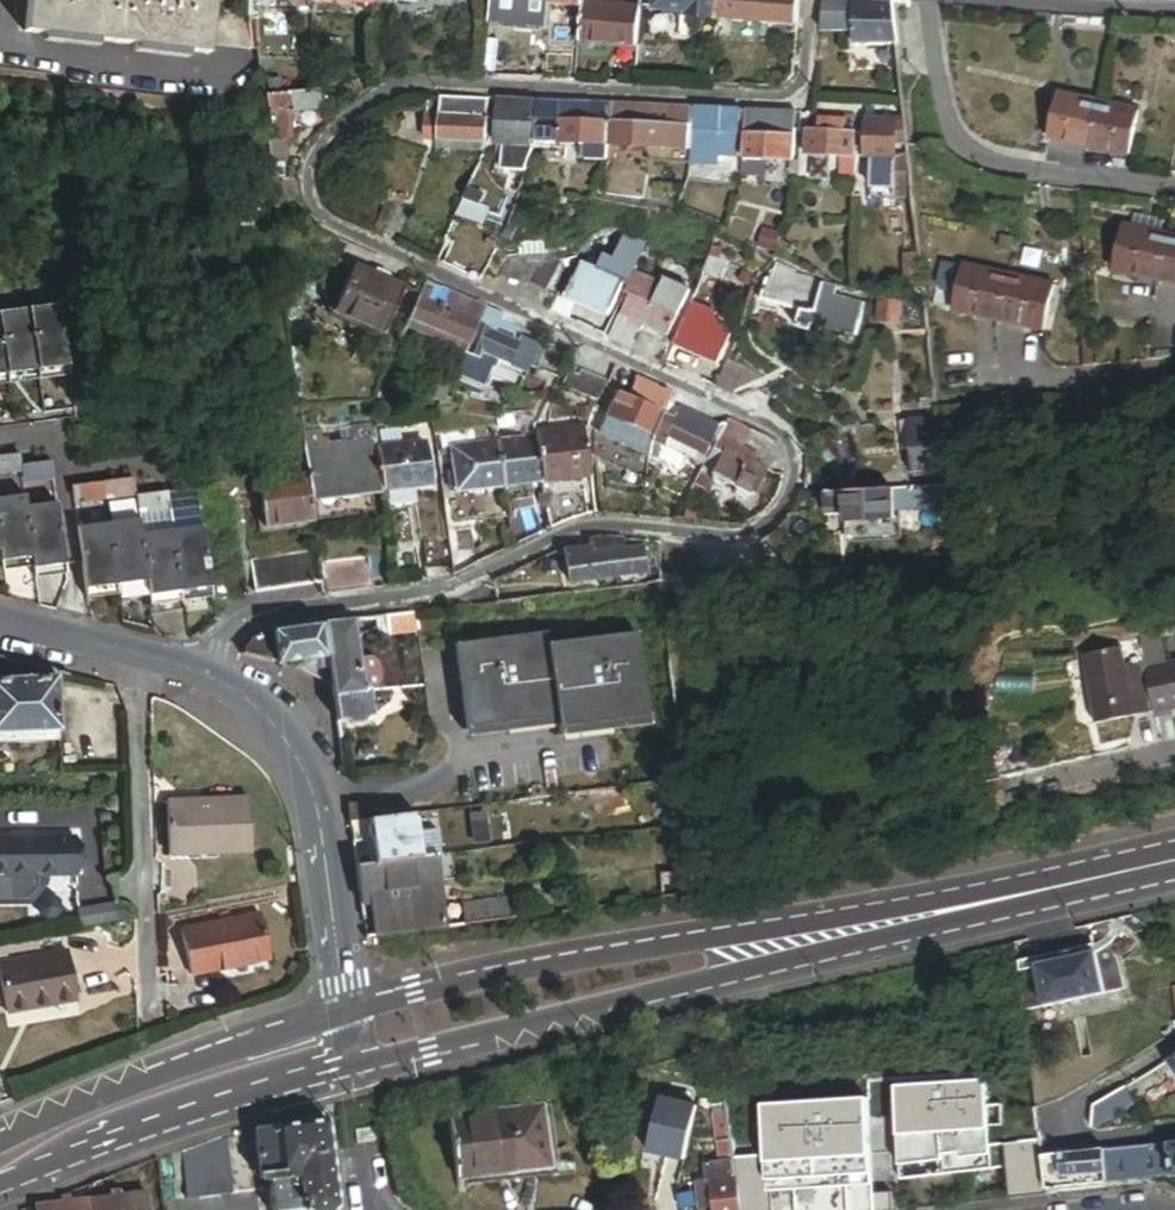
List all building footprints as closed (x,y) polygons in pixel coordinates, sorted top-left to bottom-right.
[(218,11),(219,0),(32,0),(28,34),(212,56),(214,45),(218,11)] [(584,0),(494,0),(493,11),(551,16),(550,22),(582,25),(583,9),(584,0)] [(643,8),(656,9),(656,12),(683,14),(691,15),(690,19),(719,22),(721,0),(644,0),(643,8)] [(719,22),(743,24),(743,20),(761,22),(764,22),(766,0),(721,0),(719,22)] [(802,0),(766,0),(764,22),(761,22),(761,25),(799,28),(802,0)] [(833,0),(825,0),(822,37),(848,40),(848,1),(833,0)] [(893,3),(856,0),(856,48),(899,48),(893,3)] [(582,25),(581,39),(640,44),(643,13),(583,9),(582,25)] [(253,50),(248,15),(218,11),(214,45),(253,50)] [(581,39),(580,46),(639,51),(640,44),(581,39)] [(308,91),(264,97),(270,145),(285,143),(293,142),(292,127),(291,115),(296,114),(310,113),(308,91)] [(1049,137),(1089,146),(1098,102),(1058,94),(1049,137)] [(488,147),(489,100),(427,97),(425,142),(440,142),(440,151),(485,153),(488,147)] [(536,147),(537,103),(500,101),(498,146),(504,146),(536,147)] [(1098,102),(1089,146),(1130,155),(1139,112),(1098,102)] [(561,104),(540,103),(538,144),(611,147),(612,123),(612,106),(593,105),(592,122),(560,121),(561,104)] [(592,122),(593,105),(561,104),(560,121),(592,122)] [(652,107),(612,106),(612,123),(651,125),(652,107)] [(673,126),(674,108),(652,107),(651,125),(666,125),(673,126)] [(695,109),(674,108),(673,126),(666,125),(665,149),(694,150),(695,109)] [(739,157),(741,110),(695,109),(694,150),(693,166),(714,166),(715,156),(739,157)] [(765,111),(748,111),(748,129),(772,129),(772,122),(765,122),(765,111)] [(795,130),(795,112),(765,111),(765,122),(772,122),(772,129),(795,130)] [(856,113),(817,112),(817,130),(855,131),(856,113)] [(906,115),(895,116),(898,186),(898,195),(908,195),(910,154),(910,145),(906,115)] [(876,186),(898,186),(895,116),(865,117),(867,156),(875,155),(876,186)] [(612,123),(611,147),(648,148),(665,149),(666,125),(651,125),(612,123)] [(748,129),(747,160),(776,160),(794,161),(795,130),(772,129),(748,129)] [(854,181),(855,131),(817,130),(807,130),(806,155),(844,156),(844,181),(854,181)] [(270,145),(273,167),(280,166),(279,160),(287,159),(285,143),(270,145)] [(536,147),(504,146),(504,156),(532,157),(536,147)] [(665,149),(648,148),(647,164),(693,166),(694,150),(665,149)] [(532,157),(504,156),(503,173),(527,174),(532,157)] [(776,160),(747,160),(747,175),(775,175),(776,160)] [(302,208),(292,183),(275,184),(279,215),(302,208)] [(898,195),(898,186),(876,186),(876,196),(898,195)] [(406,202),(388,195),(376,227),(394,234),(406,202)] [(484,210),(464,202),(458,217),(477,225),(484,210)] [(751,225),(735,218),(729,232),(745,239),(751,225)] [(623,253),(642,262),(655,235),(636,226),(623,253)] [(1114,271),(1161,281),(1169,237),(1123,227),(1114,271)] [(1161,281),(1174,284),(1174,238),(1169,237),(1161,281)] [(557,258),(539,250),(524,281),(543,290),(557,258)] [(625,283),(631,286),(636,275),(638,272),(606,258),(600,272),(625,283)] [(354,264),(338,299),(332,313),(363,327),(382,336),(404,287),(354,264)] [(625,283),(600,272),(585,265),(581,266),(576,278),(619,297),(625,283)] [(998,320),(1008,277),(963,267),(954,310),(998,320)] [(631,286),(624,303),(628,305),(622,316),(643,326),(670,338),(680,317),(657,306),(663,292),(665,288),(636,275),(631,286)] [(792,287),(772,282),(767,303),(803,311),(799,328),(814,332),(815,325),(860,335),(867,306),(837,299),(839,291),(824,288),(825,283),(794,276),(792,287)] [(1053,286),(1008,277),(998,320),(1043,330),(1053,286)] [(619,297),(576,278),(574,278),(565,299),(609,319),(619,297)] [(453,294),(426,282),(419,298),(445,310),(453,294)] [(686,303),(663,292),(657,306),(680,317),(686,303)] [(465,319),(472,303),(453,294),(445,310),(465,319)] [(332,313),(338,299),(332,296),(323,315),(361,332),(363,327),(332,313)] [(419,298),(401,337),(407,340),(415,322),(467,346),(476,326),(477,324),(465,319),(445,310),(419,298)] [(901,303),(881,302),(880,324),(900,325),(901,303)] [(484,308),(472,303),(465,319),(477,324),(484,308)] [(695,303),(686,325),(702,332),(712,310),(695,303)] [(0,317),(0,379),(66,369),(56,308),(0,317)] [(501,316),(484,308),(477,324),(478,325),(477,326),(493,334),(499,321),(501,316)] [(733,335),(712,310),(702,332),(729,344),(733,335)] [(643,326),(622,316),(619,323),(640,332),(643,326)] [(522,332),(499,321),(493,334),(516,344),(519,338),(522,332)] [(686,325),(676,347),(719,367),(729,344),(702,332),(686,325)] [(467,346),(466,347),(493,359),(507,366),(516,344),(493,334),(477,326),(476,326),(467,346)] [(507,366),(526,375),(539,348),(519,338),(516,344),(507,366)] [(1083,342),(1085,367),(1096,366),(1094,341),(1083,342)] [(493,359),(466,347),(457,364),(454,373),(480,386),(493,359)] [(751,370),(730,361),(718,388),(734,395),(751,370)] [(600,402),(608,382),(581,370),(579,376),(569,372),(563,385),(600,402)] [(763,376),(751,370),(734,395),(735,396),(738,391),(761,381),(763,376)] [(444,402),(451,382),(427,373),(419,394),(444,402)] [(669,402),(673,394),(638,378),(635,376),(626,397),(617,393),(606,416),(608,417),(600,433),(649,455),(651,446),(652,437),(669,402)] [(939,399),(925,401),(926,410),(940,408),(939,399)] [(680,408),(669,402),(652,437),(651,446),(649,455),(679,470),(685,457),(705,467),(716,445),(719,438),(729,419),(719,425),(704,457),(666,438),(680,408)] [(719,425),(680,408),(666,438),(704,457),(719,425)] [(514,415),(497,417),(498,428),(516,427),(514,415)] [(945,486),(948,485),(941,420),(941,417),(927,421),(912,422),(915,453),(919,487),(945,486)] [(742,450),(753,430),(729,419),(719,438),(741,449),(742,450)] [(437,420),(376,427),(377,437),(378,449),(428,444),(427,439),(439,438),(438,436),(437,420)] [(912,422),(901,423),(905,455),(915,453),(912,422)] [(539,439),(544,482),(594,477),(588,427),(539,433),(539,439)] [(500,443),(498,429),(443,435),(445,448),(452,447),(455,470),(457,490),(458,494),(505,489),(500,443)] [(377,437),(307,445),(310,472),(313,497),(370,490),(383,489),(378,449),(377,437)] [(719,438),(716,445),(725,449),(739,456),(741,449),(719,438)] [(505,489),(544,484),(544,482),(539,439),(500,443),(505,489)] [(428,444),(378,449),(383,489),(383,493),(433,487),(428,444)] [(705,467),(702,472),(711,477),(725,449),(716,445),(705,467)] [(742,450),(741,449),(739,456),(725,449),(711,477),(753,498),(766,471),(750,462),(753,456),(742,450)] [(0,460),(0,478),(17,476),(16,472),(14,458),(0,460)] [(53,466),(46,467),(49,485),(56,484),(53,466)] [(46,467),(26,470),(28,485),(29,488),(49,485),(46,467)] [(18,487),(28,485),(26,470),(16,472),(17,476),(18,487)] [(457,490),(455,470),(447,471),(450,491),(457,490)] [(313,497),(310,472),(260,478),(265,526),(315,521),(315,519),(313,497)] [(135,483),(129,484),(131,501),(138,501),(135,483)] [(129,484),(109,487),(111,504),(131,501),(129,484)] [(919,487),(896,488),(898,509),(903,509),(948,507),(945,486),(919,487)] [(109,487),(99,488),(101,506),(111,504),(109,487)] [(99,488),(79,491),(81,506),(82,509),(101,506),(99,488)] [(896,488),(829,492),(830,516),(833,517),(849,516),(850,524),(898,521),(898,509),(896,488)] [(370,490),(313,497),(315,519),(373,512),(370,490)] [(79,491),(71,492),(73,507),(81,506),(79,491)] [(546,497),(550,531),(581,518),(590,516),(588,492),(546,497)] [(194,494),(175,497),(177,514),(197,511),(194,494)] [(175,497),(162,499),(164,516),(169,515),(177,514),(175,497)] [(162,499),(143,501),(145,519),(164,516),(162,499)] [(1,568),(31,564),(33,576),(63,572),(53,508),(23,512),(21,501),(0,504),(0,561),(1,568)] [(139,520),(145,519),(143,501),(137,502),(139,520)] [(898,521),(850,524),(851,531),(905,527),(903,509),(898,509),(898,521)] [(145,519),(139,520),(141,535),(171,531),(169,515),(164,516),(145,519)] [(135,525),(74,533),(82,595),(144,586),(145,598),(208,589),(199,527),(171,531),(141,535),(136,536),(135,525)] [(592,549),(593,555),(627,551),(626,540),(604,538),(591,541),(592,549)] [(300,585),(323,582),(321,563),(319,548),(296,550),(300,585)] [(648,574),(644,549),(627,551),(593,555),(592,549),(567,552),(571,584),(648,574)] [(300,585),(296,550),(280,552),(284,587),(300,585)] [(284,587),(280,552),(265,554),(269,588),(284,587)] [(470,552),(451,553),(454,575),(470,568),(470,552)] [(269,588),(265,554),(249,556),(253,590),(269,588)] [(324,595),(372,589),(368,558),(321,563),(323,582),(324,595)] [(420,631),(418,614),(388,618),(389,628),(390,635),(420,631)] [(1147,659),(1158,709),(1174,705),(1174,660),(1166,662),(1157,620),(1139,624),(1147,659)] [(364,621),(356,622),(357,629),(365,628),(364,621)] [(357,629),(356,622),(327,625),(331,658),(332,669),(336,697),(365,693),(361,660),(357,629)] [(331,658),(327,625),(327,624),(274,631),(279,664),(306,661),(331,658)] [(561,714),(552,642),(550,629),(461,641),(472,725),(561,714)] [(245,655),(279,664),(274,631),(264,633),(260,634),(258,635),(256,636),(254,637),(252,639),(251,640),(249,642),(248,644),(247,646),(246,648),(245,651),(245,653),(245,655)] [(641,631),(552,642),(561,714),(563,727),(652,716),(641,631)] [(1128,664),(1124,645),(1084,654),(1100,723),(1158,709),(1147,659),(1128,664)] [(0,657),(0,680),(60,677),(60,671),(0,657)] [(331,658),(306,661),(308,672),(332,669),(331,658)] [(374,659),(361,660),(365,693),(372,693),(377,692),(383,685),(381,665),(374,659)] [(62,732),(60,677),(0,680),(0,734),(62,732)] [(365,693),(336,697),(339,723),(347,722),(368,720),(375,719),(372,693),(365,693)] [(63,741),(62,732),(0,734),(0,743),(63,741)] [(252,798),(171,802),(173,855),(254,852),(252,798)] [(417,813),(361,821),(363,839),(375,838),(378,863),(423,857),(420,834),(417,813)] [(487,816),(473,817),(476,844),(490,842),(487,816)] [(363,839),(361,821),(352,822),(354,841),(363,839)] [(438,831),(420,834),(423,857),(438,855),(441,855),(438,831)] [(0,840),(0,877),(79,873),(77,837),(0,840)] [(441,855),(438,855),(440,870),(446,869),(454,868),(452,854),(441,855)] [(423,857),(378,863),(358,866),(363,904),(372,903),(443,894),(441,881),(440,870),(438,855),(423,857)] [(372,903),(376,935),(447,926),(443,894),(372,903)] [(463,904),(466,924),(515,918),(513,898),(463,904)] [(265,914),(185,930),(194,974),(217,969),(216,966),(273,954),(265,914)] [(1096,952),(1019,967),(1025,1010),(1123,988),(1112,938),(1111,939),(1111,940),(1110,941),(1109,943),(1108,944),(1107,945),(1106,946),(1104,947),(1103,948),(1102,949),(1101,950),(1100,950),(1098,951),(1096,952)] [(1,964),(10,1013),(38,1008),(37,1004),(81,996),(72,951),(1,964)] [(216,966),(217,969),(274,958),(273,954),(216,966)] [(37,1004),(38,1008),(82,999),(81,996),(37,1004)] [(1165,1061),(1174,1078),(1174,1056),(1165,1061)] [(1036,1190),(1027,1132),(982,1136),(983,1127),(998,1128),(999,1103),(979,1105),(985,1075),(862,1079),(864,1102),(749,1105),(750,1133),(733,1134),(727,1091),(707,1093),(712,1142),(693,1145),(699,1209),(902,1209),(1000,1201),(1036,1190)] [(1121,1088),(1087,1110),(1089,1127),(1130,1102),(1121,1088)] [(686,1161),(698,1108),(662,1100),(650,1153),(686,1161)] [(551,1106),(544,1107),(552,1176),(561,1175),(559,1163),(557,1163),(551,1106)] [(544,1107),(450,1118),(458,1187),(552,1176),(544,1107)] [(332,1122),(260,1131),(261,1136),(266,1180),(275,1180),(279,1209),(342,1209),(343,1209),(332,1122)] [(189,1149),(190,1157),(261,1136),(260,1131),(242,1134),(189,1149)] [(380,1144),(379,1132),(361,1134),(363,1146),(380,1144)] [(261,1136),(190,1157),(195,1200),(268,1192),(266,1180),(261,1136)] [(1102,1149),(1105,1182),(1148,1177),(1151,1177),(1154,1177),(1155,1177),(1158,1177),(1159,1177),(1162,1178),(1164,1178),(1166,1179),(1167,1180),(1174,1179),(1174,1143),(1102,1149)] [(1102,1149),(1044,1155),(1049,1191),(1105,1184),(1105,1182),(1102,1149)] [(99,1203),(99,1209),(155,1209),(154,1197),(99,1203)]
